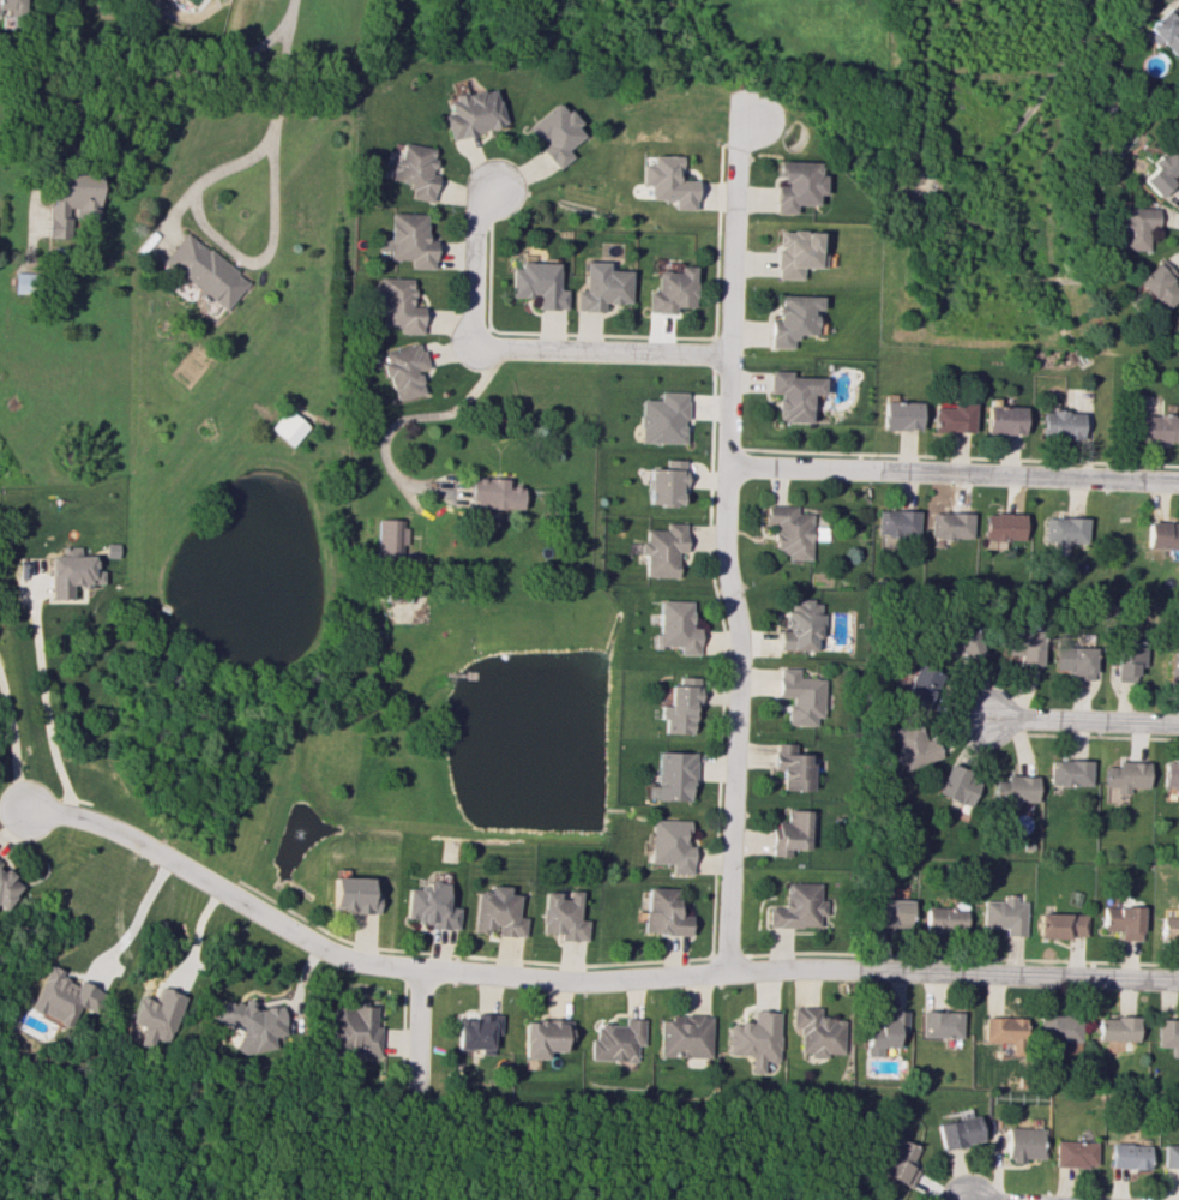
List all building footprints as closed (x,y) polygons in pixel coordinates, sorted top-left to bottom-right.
[(24,12),(24,0),(0,0),(0,12),(24,12)] [(1173,6),(1146,25),(1169,59),(1178,52),(1178,15),(1173,6)] [(505,124),(494,86),(447,99),(451,112),(443,114),(450,140),(505,124)] [(526,125),(542,145),(539,148),(556,169),(572,157),(566,150),(585,134),(557,100),(526,125)] [(434,148),(402,143),(399,161),(393,160),(390,180),(410,183),(408,198),(432,202),(436,175),(430,174),(434,148)] [(1158,197),(1174,182),(1170,179),(1178,170),(1178,156),(1168,145),(1151,161),(1156,166),(1141,179),(1158,197)] [(679,155),(651,155),(651,164),(641,164),(641,185),(649,185),(649,199),(672,200),(672,209),(694,209),(694,180),(678,180),(679,155)] [(816,162),(775,161),(775,183),(773,183),(773,213),(792,213),(792,204),(814,205),(814,194),(823,194),(823,174),(816,174),(816,162)] [(49,238),(68,238),(69,209),(75,209),(75,219),(98,220),(98,173),(50,173),(49,238)] [(1121,250),(1147,251),(1148,227),(1156,227),(1157,208),(1122,207),(1121,250)] [(409,268),(433,269),(434,240),(424,240),(425,213),(389,213),(388,238),(377,238),(377,250),(388,250),(388,259),(409,259),(409,268)] [(821,268),(821,253),(815,253),(816,231),(775,230),(774,278),(800,279),(800,267),(821,268)] [(226,309),(236,296),(237,297),(249,280),(184,232),(162,262),(226,309)] [(1163,310),(1178,295),(1178,293),(1172,285),(1178,278),(1159,258),(1135,281),(1163,310)] [(629,302),(629,270),(607,270),(607,261),(583,261),(583,290),(574,290),(574,310),(602,310),(602,303),(629,302)] [(564,309),(564,289),(557,289),(557,264),(510,263),(509,296),(536,296),(536,309),(564,309)] [(693,266),(678,265),(677,271),(656,270),(655,291),(646,291),(646,312),(673,313),(673,306),(692,307),(693,266)] [(13,290),(28,291),(29,272),(13,272),(13,290)] [(420,333),(421,306),(411,306),(411,278),(379,277),(378,287),(371,287),(370,297),(379,297),(378,326),(398,326),(398,333),(420,333)] [(819,295),(776,295),(776,320),(768,320),(768,347),(793,347),(793,334),(815,334),(815,311),(819,311),(819,295)] [(381,350),(383,362),(382,362),(390,400),(420,394),(415,369),(424,368),(419,343),(381,350)] [(809,421),(810,393),(821,394),(822,377),(789,376),(789,371),(768,370),(767,393),(777,393),(776,421),(809,421)] [(684,443),(684,392),(658,391),(658,400),(639,399),(638,442),(684,443)] [(881,429),(919,429),(919,401),(882,401),(881,429)] [(971,432),(972,403),(949,402),(949,407),(931,406),(931,430),(971,432)] [(1021,434),(1022,406),(984,405),(984,432),(1021,434)] [(269,427),(289,446),(307,427),(287,408),(269,427)] [(1039,437),(1078,438),(1079,411),(1040,411),(1039,437)] [(1177,415),(1138,414),(1137,442),(1176,442),(1177,415)] [(663,468),(647,468),(646,504),(682,505),(683,459),(663,459),(663,468)] [(486,508),(519,509),(520,487),(507,486),(507,479),(468,478),(467,503),(486,504),(486,508)] [(809,560),(811,513),(795,512),(795,506),(765,505),(764,522),(774,522),(773,554),(785,554),(785,559),(809,560)] [(917,510),(876,509),(876,533),(917,535),(917,510)] [(930,512),(929,538),(971,538),(971,512),(930,512)] [(983,540),(1023,541),(1024,514),(984,512),(983,540)] [(1043,543),(1086,544),(1086,518),(1043,517),(1043,543)] [(402,544),(403,519),(376,518),(375,558),(399,559),(400,544),(402,544)] [(1178,549),(1178,522),(1145,521),(1144,548),(1178,549)] [(643,576),(674,577),(675,552),(684,552),(684,523),(665,522),(664,529),(644,529),(644,541),(638,541),(637,554),(643,554),(643,576)] [(48,555),(49,598),(70,598),(70,587),(87,586),(87,583),(102,583),(101,570),(92,570),(92,554),(80,555),(79,546),(61,546),(61,555),(48,555)] [(777,649),(813,650),(814,637),(821,637),(822,613),(819,613),(819,600),(796,599),(796,605),(784,604),(783,629),(777,629),(777,649)] [(689,601),(657,600),(656,633),(647,633),(647,646),(676,646),(676,654),(696,654),(697,627),(688,627),(689,601)] [(942,633),(947,659),(986,651),(981,625),(942,633)] [(1006,630),(1005,655),(1019,655),(1019,666),(1041,666),(1041,631),(1006,630)] [(1143,666),(1143,640),(1114,640),(1115,682),(1135,681),(1134,666),(1143,666)] [(1071,679),(1093,679),(1094,647),(1055,646),(1055,669),(1071,670),(1071,679)] [(1167,651),(1167,681),(1178,681),(1178,651),(1167,651)] [(941,674),(916,663),(901,697),(925,708),(941,674)] [(787,724),(820,725),(821,678),(797,677),(797,667),(776,667),(776,697),(787,697),(787,724)] [(661,733),(690,734),(691,705),(696,706),(697,677),(675,676),(675,685),(666,685),(666,706),(658,705),(657,718),(662,718),(661,733)] [(890,730),(897,748),(895,749),(903,771),(940,758),(932,737),(925,739),(917,719),(890,730)] [(794,743),(774,743),(774,770),(781,770),(781,790),(811,790),(811,754),(794,754),(794,743)] [(691,800),(692,752),(655,751),(654,785),(644,785),(643,800),(691,800)] [(1092,760),(1050,760),(1050,785),(1091,786),(1092,760)] [(1164,760),(1163,787),(1178,787),(1178,760),(1164,760)] [(1147,788),(1147,762),(1116,762),(1116,766),(1105,766),(1105,803),(1126,803),(1127,787),(1147,788)] [(936,794),(970,807),(982,778),(948,764),(936,794)] [(1037,802),(1037,776),(1007,775),(1007,781),(994,780),(994,798),(1006,799),(1006,807),(1018,807),(1019,801),(1037,802)] [(777,821),(776,837),(771,837),(771,855),(791,856),(791,848),(809,849),(810,810),(786,809),(786,821),(777,821)] [(688,820),(649,819),(648,863),(670,863),(670,872),(691,873),(692,845),(687,845),(688,820)] [(18,887),(0,869),(0,906),(18,887)] [(332,911),(377,912),(377,892),(370,892),(370,877),(332,877),(332,911)] [(404,924),(456,926),(457,907),(446,907),(447,882),(426,881),(426,889),(405,888),(404,924)] [(768,907),(768,926),(826,927),(826,900),(819,899),(819,883),(785,882),(784,907),(768,907)] [(472,929),(496,931),(496,935),(523,937),(524,917),(516,917),(517,895),(507,894),(507,886),(488,885),(487,891),(474,890),(472,929)] [(676,888),(646,887),(644,934),(689,935),(690,915),(681,915),(681,899),(676,898),(676,888)] [(541,890),(540,932),(559,932),(559,940),(586,940),(586,919),(578,919),(578,891),(541,890)] [(982,927),(1006,928),(1005,935),(1025,935),(1026,901),(1015,901),(1016,895),(1002,895),(1002,901),(982,900),(982,927)] [(896,931),(896,926),(910,927),(911,899),(873,898),(872,930),(896,931)] [(1121,940),(1143,939),(1142,906),(1102,907),(1103,931),(1120,931),(1121,940)] [(965,907),(924,908),(925,932),(966,932),(965,907)] [(1087,937),(1088,914),(1038,913),(1037,936),(1087,937)] [(1161,916),(1160,941),(1178,941),(1178,917),(1161,916)] [(27,1009),(68,1025),(76,1005),(91,1011),(99,989),(76,980),(74,984),(55,977),(58,969),(45,964),(27,1009)] [(128,1023),(140,1026),(135,1045),(148,1048),(151,1038),(168,1042),(181,993),(156,987),(153,1000),(136,996),(128,1023)] [(267,1049),(275,1036),(282,1034),(284,1030),(280,1004),(259,1008),(244,998),(242,1000),(230,1003),(224,999),(213,1017),(240,1034),(231,1047),(242,1053),(267,1049)] [(378,1056),(379,1025),(374,1025),(375,1002),(350,1002),(350,1007),(330,1006),(329,1055),(378,1056)] [(845,1053),(845,1017),(820,1017),(820,1007),(792,1006),(792,1027),(800,1027),(800,1052),(812,1052),(812,1057),(827,1057),(827,1053),(845,1053)] [(780,1010),(753,1010),(753,1023),(728,1022),(728,1054),(751,1055),(751,1073),(765,1073),(765,1061),(779,1061),(780,1010)] [(908,1011),(879,1010),(879,1028),(866,1028),(866,1055),(882,1055),(882,1047),(896,1047),(897,1031),(908,1031),(908,1011)] [(961,1038),(962,1011),(921,1010),(921,1037),(961,1038)] [(457,1048),(491,1049),(492,1034),(500,1034),(500,1013),(475,1012),(474,1019),(457,1019),(457,1048)] [(1037,1041),(1079,1042),(1080,1015),(1038,1014),(1037,1041)] [(660,1056),(711,1057),(712,1016),(660,1015),(660,1056)] [(983,1041),(999,1042),(999,1054),(1006,1054),(1006,1047),(1024,1047),(1024,1017),(984,1017),(983,1041)] [(1138,1041),(1139,1017),(1098,1017),(1098,1040),(1138,1041)] [(644,1018),(625,1018),(625,1024),(596,1024),(596,1038),(591,1038),(591,1060),(637,1061),(637,1044),(644,1044),(644,1018)] [(571,1020),(524,1019),(523,1058),(547,1058),(547,1051),(564,1051),(565,1040),(571,1040),(571,1020)] [(1171,1047),(1170,1056),(1178,1056),(1178,1020),(1157,1020),(1156,1046),(1171,1047)] [(939,1149),(980,1140),(975,1114),(934,1123),(939,1149)] [(1041,1128),(1005,1127),(1004,1163),(1019,1163),(1019,1158),(1041,1158),(1041,1128)] [(908,1166),(917,1148),(895,1137),(878,1172),(907,1187),(915,1170),(908,1166)] [(1051,1166),(1093,1167),(1094,1141),(1052,1140),(1051,1166)] [(1146,1168),(1147,1144),(1109,1143),(1108,1167),(1146,1168)] [(1178,1168),(1178,1144),(1162,1144),(1162,1168),(1178,1168)]
